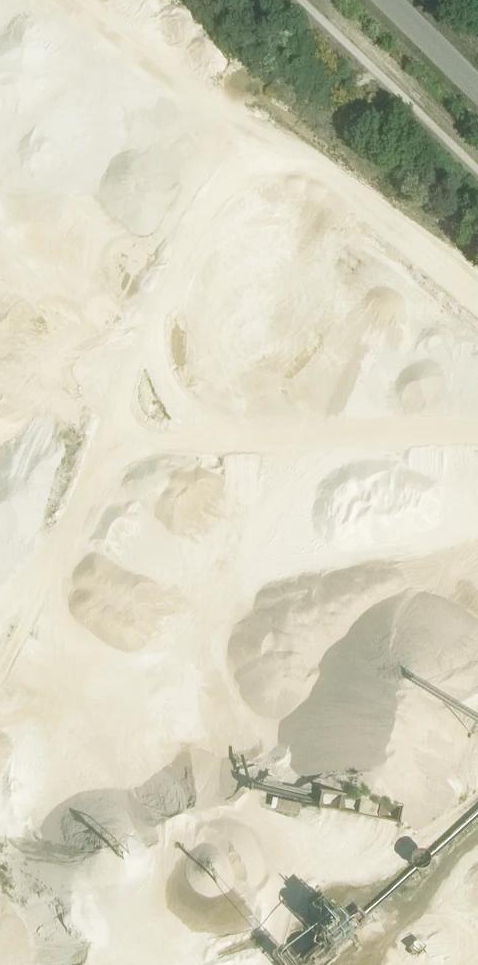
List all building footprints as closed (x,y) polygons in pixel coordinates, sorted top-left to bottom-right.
[(302,812),(279,808),(277,817),(301,822),(302,812)]
